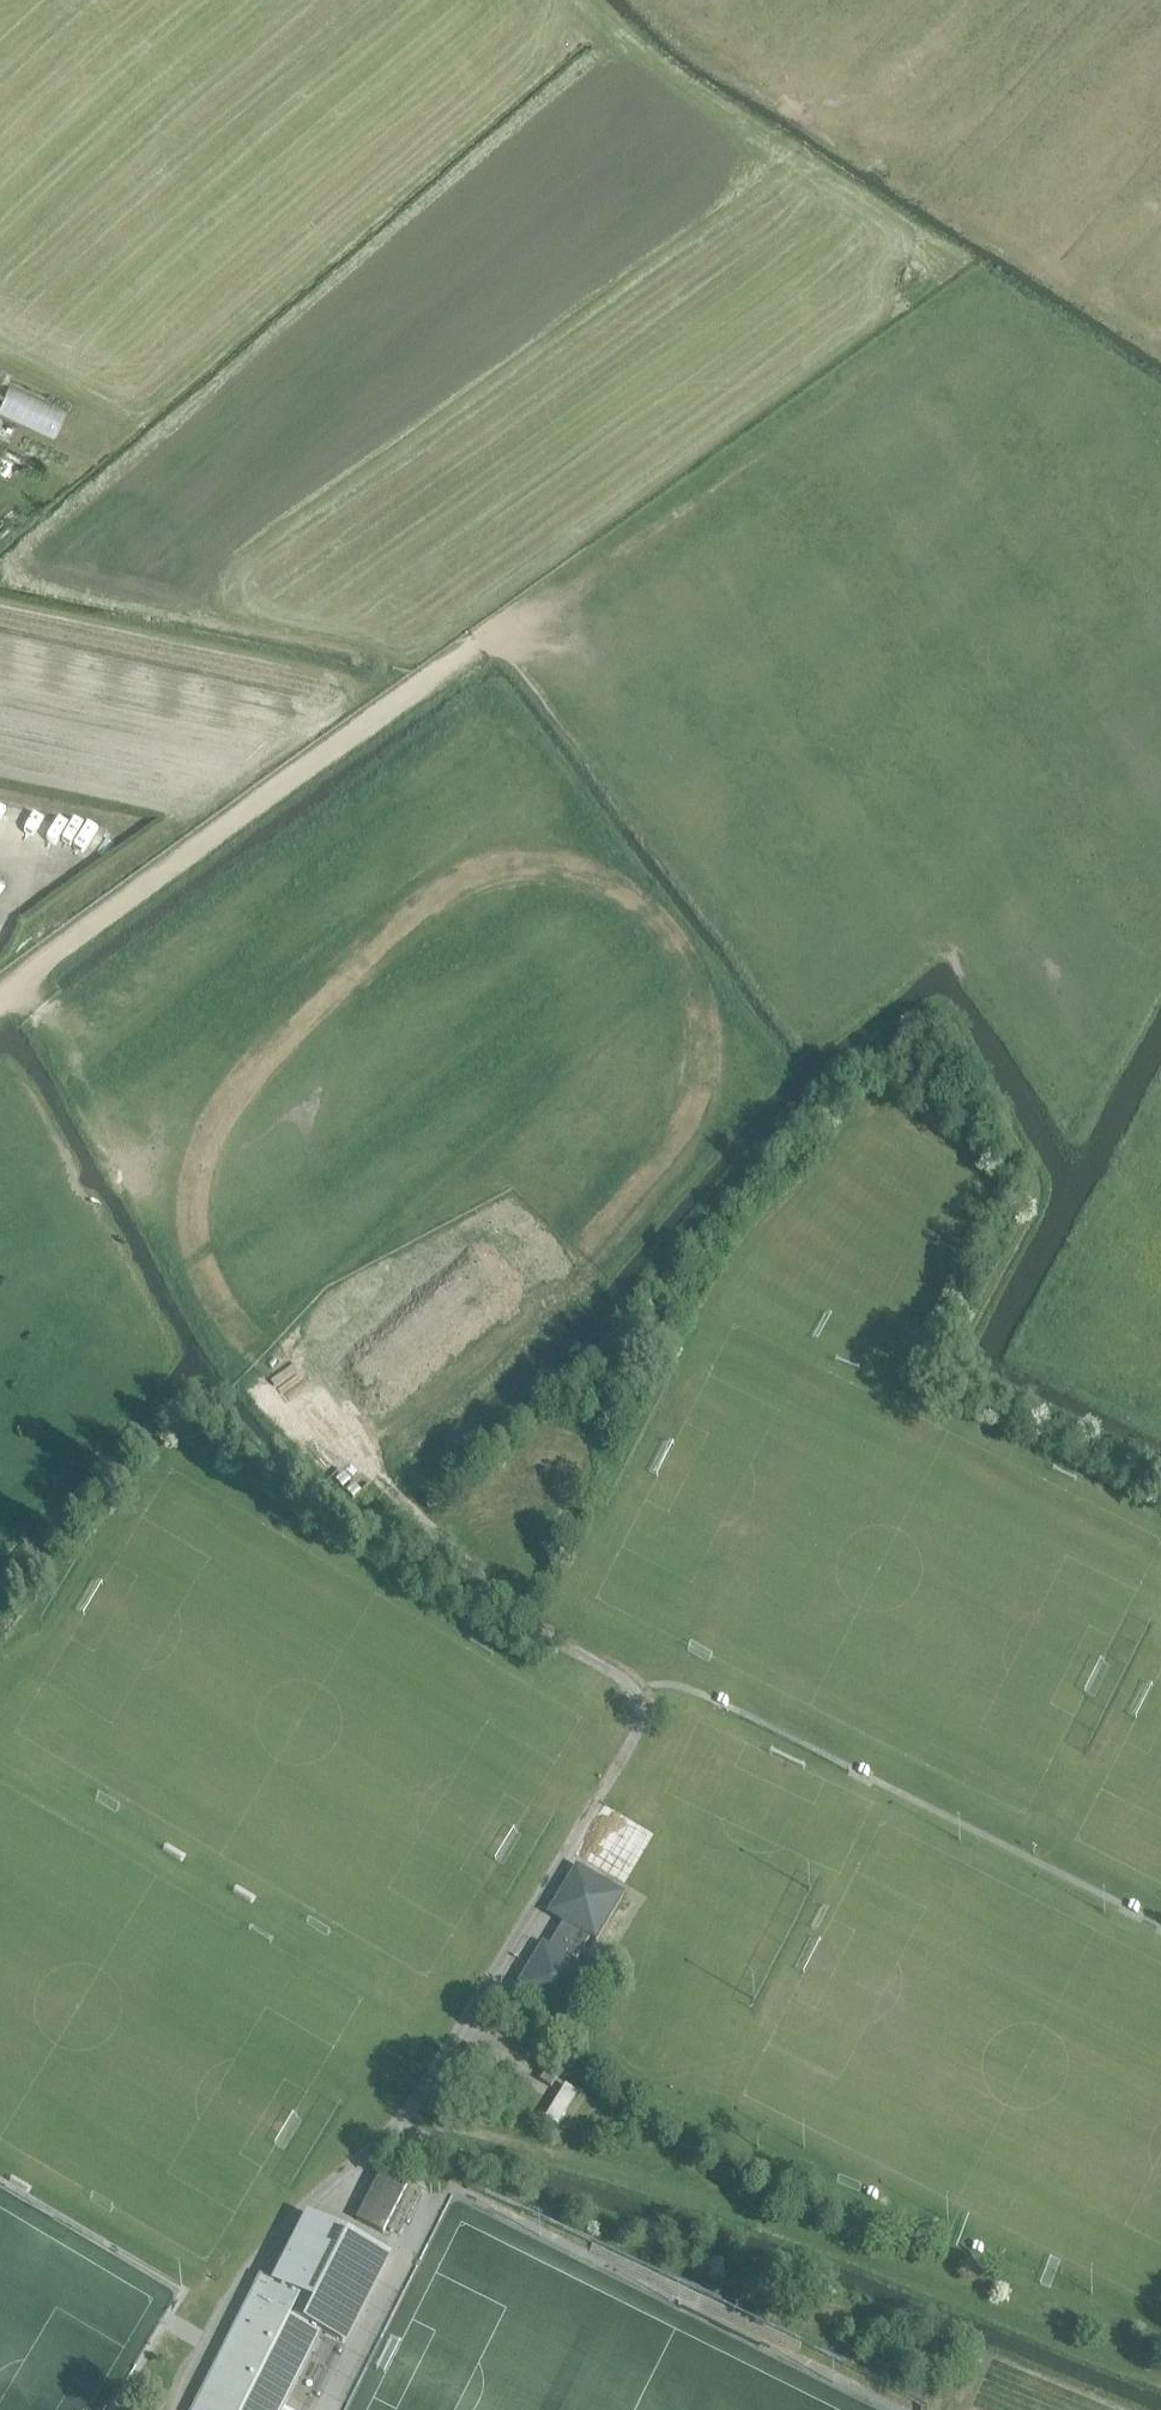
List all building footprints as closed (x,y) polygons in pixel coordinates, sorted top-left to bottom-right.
[(0,408),(0,413),(56,438),(69,409),(11,384),(0,408)] [(563,2020),(592,1971),(576,1962),(590,1940),(596,1943),(625,1893),(576,1865),(547,1915),(562,1923),(549,1945),(543,1942),(514,1992),(563,2020)] [(546,2116),(559,2125),(580,2092),(567,2083),(546,2116)] [(383,2167),(357,2219),(383,2233),(410,2180),(383,2167)] [(368,2238),(355,2232),(352,2238),(310,2217),(276,2284),(261,2277),(194,2409),(281,2409),(321,2332),(344,2343),(387,2256),(365,2245),(368,2238)]
